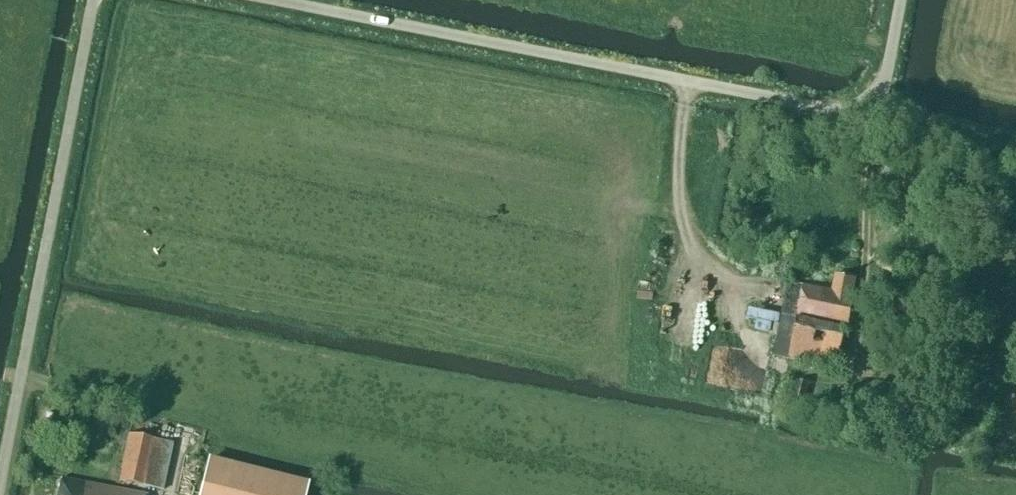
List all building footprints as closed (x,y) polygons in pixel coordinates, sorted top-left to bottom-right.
[(844,328),(847,329),(854,296),(851,295),(855,279),(834,275),(831,290),(788,282),(782,313),(758,308),(754,330),(776,334),(772,355),(836,368),(844,328)] [(796,379),(788,412),(801,415),(809,382),(796,379)] [(163,491),(172,443),(128,435),(119,482),(163,491)] [(208,458),(199,494),(305,494),(308,483),(208,458)] [(117,490),(60,479),(57,494),(145,494),(117,490)]
